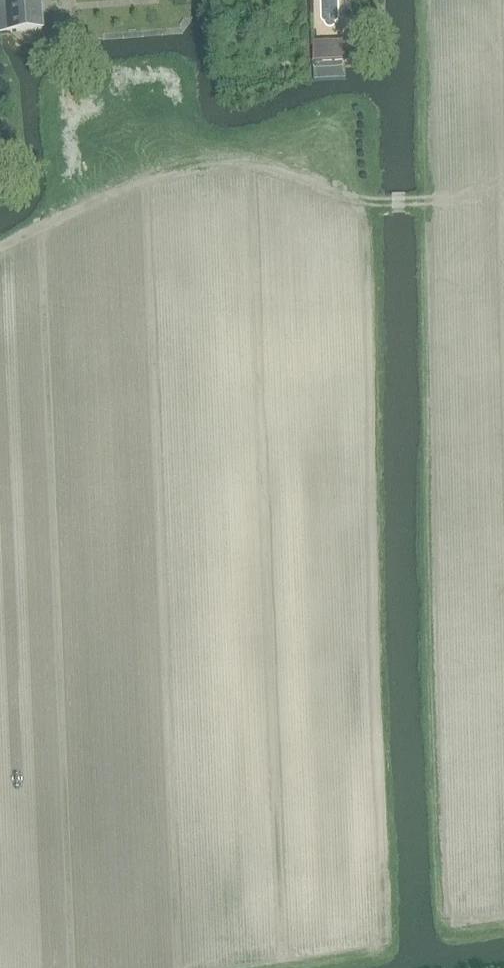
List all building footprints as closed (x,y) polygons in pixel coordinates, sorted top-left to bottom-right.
[(44,28),(42,0),(0,0),(0,32),(44,28)] [(321,44),(313,44),(314,63),(322,63),(321,44)]
